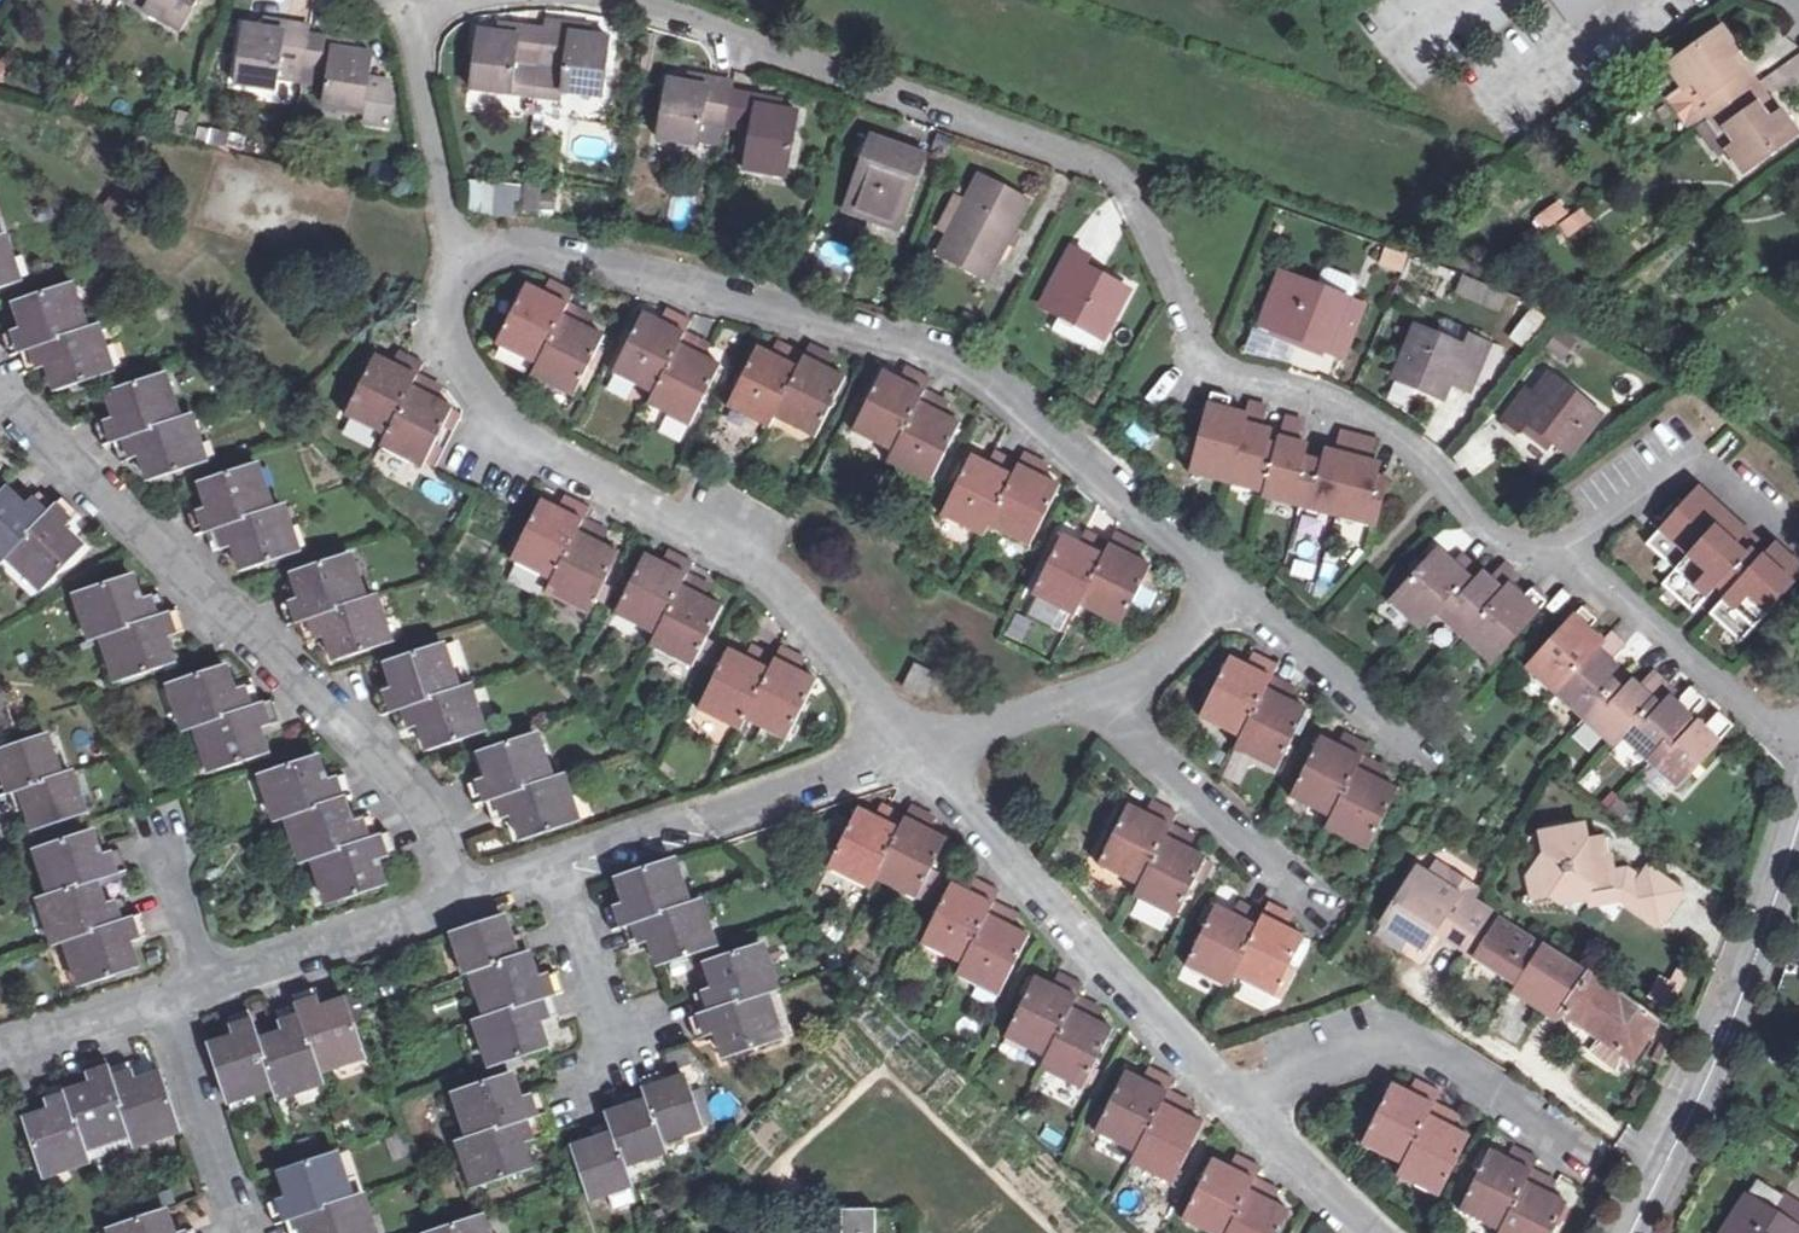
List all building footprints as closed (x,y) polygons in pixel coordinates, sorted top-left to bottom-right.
[(152,5),(171,16),(167,23),(185,33),(203,0),(154,0),(152,5)] [(171,16),(152,5),(148,12),(167,23),(171,16)] [(286,20),(287,11),(275,9),(263,8),(262,16),(286,20)] [(529,19),(528,53),(526,91),(549,94),(550,76),(550,67),(574,69),(573,78),(594,79),(597,22),(581,21),(556,20),(556,10),(530,8),(529,19)] [(556,20),(581,21),(581,11),(567,11),(556,10),(556,20)] [(279,69),(282,53),(283,44),(307,48),(312,22),(313,15),(287,11),(286,20),(262,16),(245,14),(236,70),(257,74),(258,65),(279,69)] [(506,27),(506,17),(483,16),(477,16),(477,26),(506,27)] [(506,27),(477,26),(460,25),(456,78),(483,80),(483,89),(503,90),(505,51),(528,53),(529,19),(506,17),(506,27)] [(335,37),(337,27),(312,22),(307,48),(306,57),(329,61),(326,87),(351,92),(349,102),(371,105),(368,116),(397,120),(401,97),(396,71),(375,68),(379,43),(362,40),(335,37)] [(353,29),(337,27),(335,37),(362,40),(363,31),(353,29)] [(1756,81),(1751,74),(1744,78),(1734,63),(1740,59),(1747,54),(1731,31),(1679,67),(1694,90),(1704,83),(1725,114),(1761,89),(1756,81)] [(283,44),(282,53),(306,57),(307,48),(283,44)] [(503,90),(526,91),(528,53),(505,51),(503,90)] [(697,72),(698,62),(675,59),(674,70),(697,72)] [(1744,78),(1751,74),(1740,59),(1734,63),(1744,78)] [(1798,82),(1798,59),(1767,73),(1775,92),(1798,82)] [(707,63),(698,62),(697,72),(674,70),(655,68),(648,124),(669,126),(670,119),(692,122),(694,105),(695,97),(719,100),(722,74),(723,65),(707,63)] [(258,65),(257,74),(278,77),(279,69),(258,65)] [(550,67),(550,76),(573,78),(574,69),(550,67)] [(763,144),(784,146),(789,93),(780,92),(773,91),(746,88),(748,78),(722,74),(719,100),(718,109),(743,112),(739,151),(762,154),(763,144)] [(483,80),(456,78),(455,88),(483,89),(483,80)] [(746,88),(773,91),(774,81),(748,78),(746,88)] [(1704,83),(1694,90),(1715,121),(1725,114),(1704,83)] [(351,92),(326,87),(324,97),(349,102),(351,92)] [(1783,120),(1776,124),(1766,110),(1772,105),(1768,98),(1761,89),(1725,114),(1746,146),(1737,152),(1752,174),(1798,142),(1798,130),(1789,116),(1783,120)] [(695,97),(694,105),(718,109),(719,100),(695,97)] [(1776,124),(1783,120),(1772,105),(1766,110),(1776,124)] [(1746,146),(1725,114),(1715,121),(1737,152),(1746,146)] [(670,119),(669,126),(690,129),(692,122),(670,119)] [(832,194),(857,203),(859,198),(882,205),(905,140),(875,129),(858,122),(832,194)] [(763,144),(762,154),(783,157),(784,146),(763,144)] [(990,226),(996,216),(1012,185),(987,172),(966,161),(954,185),(935,221),(925,239),(971,263),(990,226)] [(516,174),(492,172),(490,206),(514,207),(516,174)] [(521,181),(520,197),(549,200),(550,183),(521,181)] [(1583,209),(1574,197),(1549,215),(1558,227),(1583,209)] [(880,212),(882,205),(859,198),(857,203),(880,212)] [(1607,217),(1598,205),(1575,221),(1583,233),(1607,217)] [(1005,220),(996,216),(990,226),(999,231),(1005,220)] [(1060,233),(1039,271),(1057,282),(1045,301),(1047,302),(1087,324),(1091,325),(1104,302),(1097,297),(1110,273),(1073,252),(1077,243),(1070,239),(1060,233)] [(16,286),(8,260),(13,259),(7,240),(0,242),(0,291),(16,286)] [(1384,251),(1380,269),(1405,274),(1408,256),(1384,251)] [(8,260),(16,286),(21,284),(13,259),(8,260)] [(1338,342),(1357,294),(1293,268),(1273,316),(1294,324),(1338,342)] [(1057,282),(1039,271),(1028,292),(1045,301),(1057,282)] [(569,305),(574,293),(557,285),(552,297),(527,285),(497,350),(536,368),(532,378),(574,397),(604,338),(584,327),(589,315),(569,305)] [(76,313),(81,311),(72,286),(67,288),(76,313)] [(87,330),(81,311),(76,313),(67,288),(15,305),(24,330),(5,336),(11,356),(22,353),(29,374),(49,367),(58,393),(107,376),(99,351),(104,350),(97,328),(87,330)] [(1373,300),(1357,294),(1338,342),(1354,349),(1373,300)] [(1079,337),(1087,324),(1047,302),(1039,317),(1079,337)] [(1513,338),(1527,348),(1546,320),(1532,310),(1513,338)] [(686,332),(691,322),(673,313),(668,323),(644,312),(613,375),(654,395),(648,406),(689,427),(720,366),(698,355),(704,342),(686,332)] [(1455,314),(1448,330),(1475,342),(1480,329),(1482,325),(1455,314)] [(1428,321),(1408,364),(1429,374),(1427,380),(1452,391),(1460,376),(1464,367),(1484,376),(1500,339),(1480,329),(1475,342),(1448,330),(1428,321)] [(1567,366),(1579,340),(1556,329),(1544,355),(1567,366)] [(811,346),(806,356),(785,346),(779,360),(757,348),(727,409),(768,429),(774,419),(815,439),(845,378),(825,367),(830,355),(811,346)] [(99,351),(107,376),(113,374),(104,350),(99,351)] [(439,385),(419,375),(424,364),(407,355),(401,367),(375,354),(345,416),(386,438),(381,449),(424,471),(454,408),(433,397),(439,385)] [(1413,374),(1427,380),(1429,374),(1408,364),(1405,371),(1413,374)] [(1480,384),(1484,376),(1464,367),(1460,376),(1480,384)] [(1607,409),(1556,370),(1541,390),(1533,384),(1510,414),(1518,420),(1527,428),(1534,420),(1568,445),(1585,426),(1591,429),(1607,409)] [(943,403),(925,393),(931,380),(914,371),(908,383),(885,373),(854,434),(892,453),(888,464),(930,484),(961,422),(939,412),(943,403)] [(170,404),(175,402),(167,376),(160,378),(170,404)] [(182,421),(175,402),(170,404),(160,378),(110,395),(118,419),(99,425),(105,446),(115,443),(123,463),(142,457),(151,483),(201,467),(193,440),(198,439),(190,418),(182,421)] [(1230,399),(1211,395),(1196,460),(1209,464),(1206,475),(1228,482),(1230,471),(1242,473),(1240,485),(1266,491),(1268,484),(1281,487),(1278,500),(1302,506),(1327,513),(1329,502),(1342,504),(1353,507),(1351,518),(1375,525),(1387,479),(1368,475),(1376,441),(1342,433),(1336,451),(1333,466),(1322,462),(1305,458),(1294,455),(1298,441),(1303,423),(1286,418),(1279,445),(1261,440),(1267,409),(1248,404),(1246,413),(1242,430),(1223,425),(1227,409),(1230,399)] [(1246,413),(1227,409),(1223,425),(1242,430),(1246,413)] [(1454,458),(1476,476),(1495,455),(1473,436),(1454,458)] [(193,440),(201,467),(206,465),(198,439),(193,440)] [(1294,455),(1305,458),(1309,444),(1298,441),(1294,455)] [(1333,466),(1336,451),(1325,448),(1322,462),(1333,466)] [(1026,453),(1021,463),(1002,454),(995,467),(973,455),(942,516),(984,537),(989,527),(1030,548),(1061,486),(1039,474),(1045,462),(1026,453)] [(1209,464),(1196,460),(1193,472),(1206,475),(1209,464)] [(261,493),(267,492),(258,467),(252,469),(261,493)] [(274,511),(267,492),(261,493),(252,469),(202,485),(211,510),(193,516),(199,537),(210,533),(217,554),(235,548),(245,574),(295,556),(287,530),(293,528),(286,508),(274,511)] [(1230,471),(1228,482),(1240,485),(1242,473),(1230,471)] [(1268,484),(1266,491),(1265,497),(1278,500),(1281,487),(1268,484)] [(1693,613),(1714,588),(1746,553),(1757,542),(1699,489),(1649,546),(1678,574),(1665,588),(1693,613)] [(0,497),(0,566),(7,559),(23,574),(28,569),(48,586),(85,548),(66,530),(80,516),(64,501),(56,509),(40,494),(27,508),(7,490),(0,497)] [(590,509),(574,501),(568,513),(544,501),(511,562),(552,583),(547,593),(588,613),(619,554),(598,542),(604,529),(584,521),(590,509)] [(1329,502),(1327,513),(1339,515),(1342,504),(1329,502)] [(1342,504),(1339,515),(1351,518),(1353,507),(1342,504)] [(287,530),(295,556),(301,554),(293,528),(287,530)] [(1117,533),(1111,543),(1094,535),(1087,547),(1063,535),(1032,595),(1074,616),(1080,606),(1122,626),(1142,587),(1150,571),(1153,566),(1130,554),(1136,543),(1117,533)] [(1758,564),(1726,598),(1711,615),(1740,642),(1798,578),(1798,564),(1776,544),(1758,564)] [(1440,551),(1430,561),(1444,573),(1453,563),(1440,551)] [(1746,553),(1714,588),(1726,598),(1758,564),(1746,553)] [(688,575),(694,563),(676,554),(670,567),(649,557),(617,616),(655,637),(651,646),(693,668),(697,661),(706,639),(723,608),(699,595),(705,583),(688,575)] [(354,582),(359,581),(350,555),(345,556),(354,582)] [(1444,573),(1430,561),(1393,603),(1414,621),(1419,614),(1429,622),(1437,612),(1454,627),(1459,621),(1469,629),(1463,636),(1484,654),(1490,648),(1499,657),(1547,602),(1533,591),(1524,600),(1508,587),(1518,575),(1504,563),(1482,588),(1469,578),(1477,569),(1461,555),(1453,563),(1444,573)] [(366,601),(359,581),(354,582),(345,556),(295,573),(303,598),(283,606),(290,626),(301,623),(308,645),(328,638),(336,663),(386,647),(379,621),(384,619),(376,598),(366,601)] [(28,569),(23,574),(42,591),(48,586),(28,569)] [(1150,571),(1142,587),(1153,593),(1162,577),(1150,571)] [(134,578),(82,595),(90,619),(84,621),(91,643),(103,639),(109,656),(116,654),(124,680),(176,664),(168,638),(186,632),(180,612),(169,616),(162,596),(142,602),(134,578)] [(90,619),(82,595),(76,597),(84,621),(90,619)] [(1564,688),(1603,644),(1588,630),(1597,620),(1583,607),(1537,662),(1546,671),(1540,679),(1558,695),(1564,688)] [(1419,614),(1414,621),(1422,629),(1429,622),(1419,614)] [(1017,617),(1006,637),(1020,645),(1031,625),(1017,617)] [(379,621),(386,647),(391,646),(384,619),(379,621)] [(1459,621),(1454,627),(1463,636),(1469,629),(1459,621)] [(1617,684),(1611,678),(1603,671),(1613,659),(1625,645),(1612,633),(1603,644),(1564,688),(1575,697),(1569,705),(1585,719),(1617,684)] [(706,639),(697,661),(706,665),(716,644),(706,639)] [(446,673),(451,671),(443,647),(437,648),(446,673)] [(783,647),(777,660),(760,652),(753,664),(729,652),(698,711),(740,732),(745,722),(787,742),(817,681),(794,670),(801,656),(783,647)] [(458,692),(451,671),(446,673),(437,648),(387,665),(396,690),(376,697),(383,717),(395,713),(401,732),(420,727),(428,751),(478,735),(470,711),(476,709),(469,689),(458,692)] [(1490,648),(1484,654),(1493,662),(1499,657),(1490,648)] [(116,654),(109,656),(118,682),(124,680),(116,654)] [(1293,687),(1274,677),(1279,665),(1261,657),(1256,669),(1230,656),(1199,720),(1241,741),(1237,751),(1277,772),(1308,708),(1288,697),(1293,687)] [(1603,671),(1611,678),(1621,668),(1613,659),(1603,671)] [(1530,671),(1540,679),(1546,671),(1537,662),(1530,671)] [(904,689),(924,699),(935,675),(915,666),(904,689)] [(227,667),(176,684),(183,709),(177,711),(185,734),(197,730),(203,748),(209,746),(218,771),(269,754),(261,729),(280,723),(273,704),(262,708),(255,687),(235,692),(227,667)] [(1614,746),(1621,738),(1668,682),(1654,669),(1640,684),(1629,696),(1622,689),(1617,684),(1585,719),(1614,746)] [(1629,696),(1640,684),(1632,678),(1622,689),(1629,696)] [(1647,747),(1656,756),(1691,716),(1705,702),(1691,689),(1679,701),(1672,695),(1677,690),(1668,682),(1621,738),(1642,756),(1647,747)] [(183,709),(176,684),(170,686),(177,711),(183,709)] [(1564,688),(1558,695),(1569,705),(1575,697),(1564,688)] [(15,728),(3,694),(0,695),(0,733),(15,728)] [(470,711),(478,735),(484,733),(476,709),(470,711)] [(1691,716),(1656,756),(1650,763),(1651,763),(1678,788),(1734,727),(1719,714),(1706,727),(1698,720),(1697,721),(1691,716)] [(541,762),(546,760),(539,736),(532,738),(541,762)] [(63,775),(50,737),(0,753),(0,760),(5,775),(0,777),(0,797),(9,793),(16,813),(28,810),(35,832),(87,815),(73,772),(63,775)] [(1364,758),(1370,746),(1354,738),(1347,750),(1321,737),(1290,798),(1332,820),(1329,826),(1327,830),(1327,831),(1328,831),(1369,851),(1399,789),(1378,778),(1383,767),(1364,758)] [(553,781),(546,760),(541,762),(532,738),(482,754),(491,780),(470,786),(476,806),(487,802),(494,822),(514,817),(523,842),(573,826),(565,801),(570,799),(564,778),(553,781)] [(209,746),(203,748),(212,773),(218,771),(209,746)] [(1642,756),(1650,763),(1656,756),(1647,747),(1642,756)] [(318,759),(266,776),(275,801),(270,803),(277,821),(287,818),(293,816),(302,842),(296,843),(303,864),(314,860),(321,880),(327,879),(336,904),(387,886),(379,862),(399,855),(392,835),(380,839),(372,818),(354,824),(346,799),(353,796),(347,778),(327,783),(318,759)] [(275,801),(266,776),(260,778),(270,803),(275,801)] [(565,801),(573,826),(578,824),(570,799),(565,801)] [(1191,833),(1172,824),(1178,813),(1159,804),(1153,818),(1129,806),(1099,867),(1141,887),(1134,899),(1177,919),(1207,858),(1185,847),(1191,833)] [(911,807),(906,816),(888,807),(882,820),(859,808),(828,869),(869,891),(875,881),(916,901),(947,839),(924,828),(929,816),(911,807)] [(293,816),(287,818),(296,843),(302,842),(293,816)] [(1630,897),(1626,904),(1658,925),(1681,893),(1648,870),(1644,877),(1628,867),(1613,869),(1611,858),(1607,859),(1604,839),(1587,841),(1585,826),(1543,834),(1545,855),(1530,879),(1532,899),(1549,896),(1565,907),(1586,904),(1597,888),(1613,886),(1630,897)] [(93,832),(42,849),(51,875),(45,876),(51,896),(47,898),(55,923),(49,925),(55,945),(65,942),(74,964),(80,963),(88,986),(139,969),(131,943),(149,936),(143,917),(132,920),(126,899),(105,905),(98,882),(128,871),(122,852),(102,858),(93,832)] [(51,875),(42,849),(35,851),(45,876),(51,875)] [(677,886),(682,884),(674,859),(668,861),(677,886)] [(668,861),(616,878),(625,905),(606,912),(613,932),(623,930),(630,949),(650,943),(659,968),(710,951),(703,925),(707,924),(701,904),(689,907),(682,884),(677,886),(668,861)] [(1474,955),(1496,917),(1498,915),(1476,901),(1482,891),(1438,862),(1427,878),(1416,871),(1383,921),(1385,923),(1408,938),(1423,948),(1435,930),(1439,925),(1445,929),(1441,934),(1453,941),(1474,955)] [(327,879),(321,880),(330,906),(336,904),(327,879)] [(1014,913),(995,903),(1000,893),(982,883),(975,896),(951,885),(920,946),(962,966),(957,976),(1001,997),(1030,937),(1008,926),(1014,913)] [(55,923),(47,898),(40,901),(49,925),(55,923)] [(1268,905),(1264,914),(1246,905),(1240,918),(1217,907),(1187,968),(1228,989),(1233,979),(1274,998),(1303,935),(1282,925),(1288,914),(1268,905)] [(453,934),(453,935),(468,975),(473,974),(480,972),(489,997),(483,998),(489,1018),(477,1023),(483,1042),(490,1041),(498,1067),(548,1050),(540,1024),(562,1017),(555,997),(565,993),(559,972),(539,978),(524,934),(512,937),(504,916),(453,934)] [(1496,917),(1474,955),(1520,986),(1544,1001),(1567,963),(1545,949),(1496,917)] [(1401,948),(1408,938),(1385,923),(1379,933),(1401,948)] [(703,925),(710,951),(716,949),(707,924),(703,925)] [(1435,930),(1441,934),(1445,929),(1439,925),(1435,930)] [(763,971),(769,969),(761,944),(755,946),(763,971)] [(777,991),(769,969),(763,971),(755,946),(706,963),(713,989),(694,995),(701,1016),(691,1019),(698,1043),(717,1037),(725,1060),(776,1043),(768,1016),(772,1015),(766,994),(777,991)] [(80,963),(74,964),(81,988),(88,986),(80,963)] [(1620,998),(1588,977),(1567,963),(1544,1001),(1633,1061),(1662,1021),(1623,994),(1620,998)] [(356,973),(359,983),(373,978),(370,968),(356,973)] [(847,981),(859,993),(868,984),(856,971),(847,981)] [(480,972),(473,974),(483,998),(489,997),(480,972)] [(1099,1005),(1080,995),(1084,985),(1066,976),(1060,989),(1037,978),(1006,1038),(1047,1059),(1042,1070),(1082,1091),(1114,1029),(1093,1018),(1099,1005)] [(1660,977),(1647,1001),(1667,1011),(1679,987),(1660,977)] [(234,1037),(209,1046),(227,1097),(254,1089),(255,1094),(276,1088),(277,1093),(305,1085),(306,1090),(326,1084),(322,1074),(343,1067),(341,1061),(366,1051),(349,1001),(321,1011),(314,991),(296,996),(301,1008),(279,1016),(285,1036),(262,1043),(251,1012),(229,1020),(234,1037)] [(772,1015),(781,1041),(791,1038),(777,991),(766,994),(772,1015)] [(768,1016),(776,1043),(781,1041),(772,1015),(768,1016)] [(1652,1060),(1662,1065),(1678,1031),(1669,1025),(1652,1060)] [(490,1041),(483,1042),(492,1069),(498,1067),(490,1041)] [(669,1055),(673,1070),(693,1063),(688,1049),(669,1055)] [(341,1061),(343,1067),(368,1058),(366,1051),(341,1061)] [(24,1120),(43,1172),(67,1163),(70,1168),(88,1162),(84,1151),(82,1145),(110,1137),(112,1142),(132,1136),(136,1146),(157,1139),(155,1135),(180,1126),(162,1073),(138,1082),(131,1061),(110,1069),(107,1058),(85,1066),(91,1085),(66,1095),(63,1085),(43,1090),(51,1111),(24,1120)] [(1187,1101),(1167,1091),(1173,1080),(1155,1071),(1149,1083),(1128,1072),(1097,1134),(1136,1154),(1131,1164),(1170,1185),(1202,1124),(1181,1113),(1187,1101)] [(610,1121),(591,1128),(595,1142),(572,1149),(589,1202),(611,1194),(631,1187),(625,1167),(666,1153),(662,1142),(705,1128),(688,1077),(665,1084),(660,1072),(641,1079),(644,1090),(625,1096),(628,1107),(607,1114),(610,1121)] [(511,1074),(460,1090),(468,1116),(462,1118),(469,1139),(459,1143),(465,1162),(471,1161),(480,1187),(531,1170),(523,1145),(543,1139),(537,1118),(547,1114),(540,1092),(519,1098),(511,1074)] [(1454,1113),(1435,1103),(1441,1092),(1422,1083),(1417,1095),(1392,1083),(1362,1146),(1404,1166),(1398,1177),(1441,1197),(1469,1136),(1447,1126),(1454,1113)] [(277,1093),(279,1098),(306,1090),(305,1085),(277,1093)] [(255,1094),(229,1103),(233,1114),(279,1098),(277,1093),(276,1088),(255,1094)] [(254,1089),(227,1097),(229,1103),(255,1094),(254,1089)] [(468,1116),(460,1090),(454,1093),(462,1118),(468,1116)] [(155,1135),(157,1139),(181,1131),(180,1126),(155,1135)] [(84,1151),(88,1162),(136,1146),(132,1136),(112,1142),(84,1151)] [(82,1145),(84,1151),(112,1142),(110,1137),(82,1145)] [(1534,1168),(1540,1158),(1521,1148),(1515,1162),(1492,1150),(1460,1212),(1501,1232),(1500,1232),(1553,1232),(1568,1203),(1545,1191),(1553,1178),(1534,1168)] [(341,1179),(347,1177),(338,1152),(332,1154),(341,1179)] [(280,1171),(289,1198),(270,1204),(277,1224),(287,1221),(291,1232),(369,1232),(365,1217),(371,1216),(364,1196),(355,1199),(347,1177),(341,1179),(332,1154),(280,1171)] [(1256,1178),(1261,1167),(1243,1159),(1237,1170),(1214,1159),(1184,1220),(1207,1232),(1280,1232),(1292,1209),(1269,1198),(1275,1186),(1256,1178)] [(471,1161),(465,1162),(475,1189),(480,1187),(471,1161)] [(67,1163),(43,1172),(44,1177),(70,1168),(67,1163)] [(1788,1222),(1798,1205),(1758,1180),(1726,1232),(1798,1232),(1798,1230),(1788,1222)] [(631,1187),(611,1194),(618,1215),(637,1208),(631,1187)] [(1798,1230),(1798,1206),(1798,1205),(1788,1222),(1798,1230)] [(116,1226),(118,1232),(174,1232),(165,1209),(116,1226)] [(877,1211),(843,1210),(843,1232),(877,1232),(877,1211)] [(369,1232),(376,1232),(371,1216),(365,1217),(369,1232)] [(482,1216),(476,1218),(481,1232),(488,1232),(482,1216)] [(432,1232),(481,1232),(476,1218),(432,1232)]
